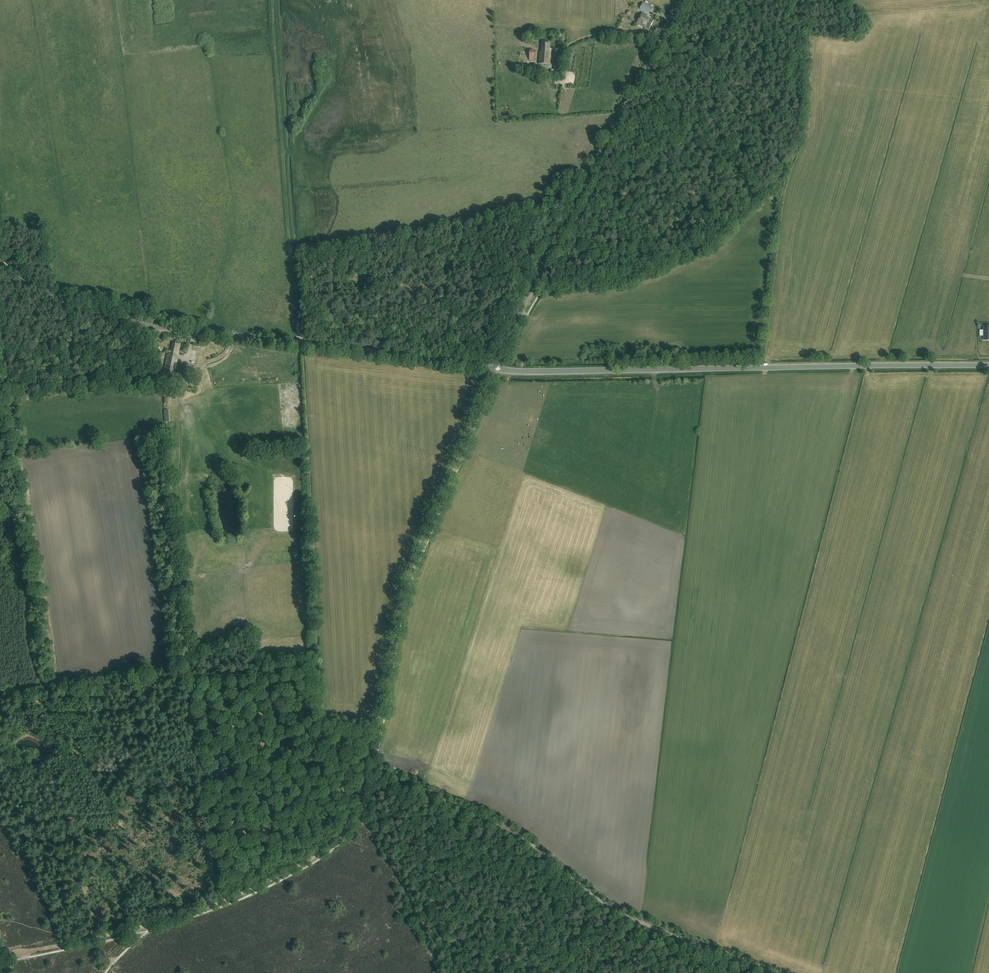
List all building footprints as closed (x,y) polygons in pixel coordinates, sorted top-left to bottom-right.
[(649,14),(653,7),(643,2),(640,8),(649,14)] [(649,29),(653,20),(647,17),(647,16),(642,13),(637,23),(649,29)] [(549,64),(551,48),(549,48),(550,42),(541,41),(541,51),(539,51),(538,63),(549,64)] [(563,65),(563,59),(558,59),(558,60),(555,60),(555,64),(554,76),(562,76),(563,65)] [(170,355),(175,356),(176,354),(178,354),(180,345),(173,343),(171,351),(169,351),(168,354),(170,355)] [(170,355),(168,354),(167,354),(164,372),(173,374),(174,371),(175,371),(177,359),(175,358),(175,356),(170,355)] [(185,385),(191,366),(185,364),(180,383),(185,385)]
